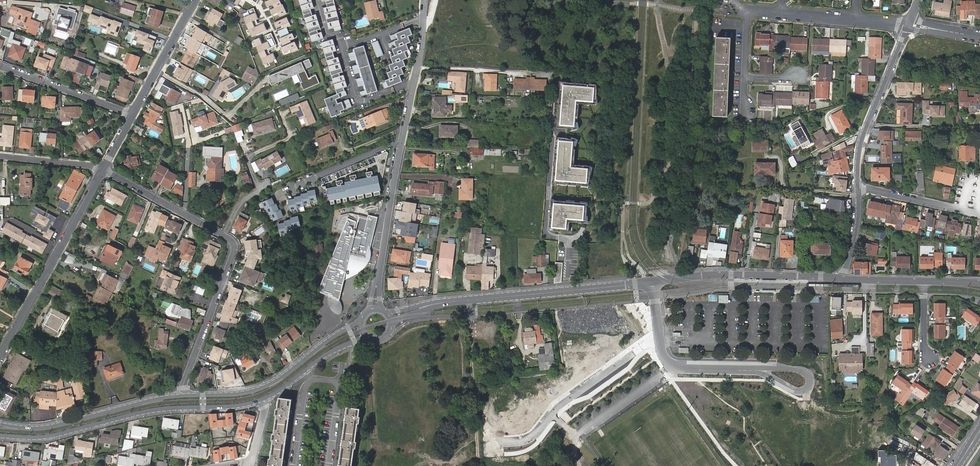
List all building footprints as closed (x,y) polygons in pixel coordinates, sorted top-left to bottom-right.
[(266,2),(268,8),(273,5),(274,8),(270,10),(272,15),(278,13),(281,20),(274,23),(277,28),(289,23),(280,0),(272,0),(266,2)] [(934,10),(937,10),(937,15),(950,17),(952,1),(945,0),(944,4),(935,3),(934,10)] [(368,12),(370,21),(378,19),(379,21),(383,21),(381,12),(377,13),(375,1),(364,3),(366,12),(368,12)] [(328,7),(323,8),(325,14),(336,11),(334,2),(327,4),(328,7)] [(968,15),(976,14),(976,4),(976,2),(969,2),(962,2),(962,8),(962,15),(962,19),(968,19),(968,15)] [(312,3),(300,6),(303,15),(310,13),(309,10),(314,8),(312,3)] [(123,4),(122,8),(134,12),(135,12),(136,8),(123,4)] [(93,8),(85,5),(85,6),(83,11),(91,14),(88,21),(98,25),(97,26),(108,30),(107,33),(118,37),(123,23),(101,16),(101,18),(91,14),(93,8)] [(60,7),(59,8),(54,23),(55,25),(72,30),(73,29),(77,13),(77,12),(60,7)] [(134,12),(122,8),(120,14),(132,17),(134,12)] [(30,29),(35,31),(38,22),(30,19),(27,18),(29,12),(20,9),(15,23),(30,29)] [(151,17),(161,20),(163,12),(154,10),(151,17)] [(213,22),(214,23),(221,27),(224,22),(220,20),(222,15),(214,10),(207,22),(211,24),(213,22)] [(336,11),(325,14),(326,20),(331,19),(332,22),(339,20),(336,11)] [(255,12),(243,18),(252,38),(268,31),(265,23),(255,27),(253,22),(259,20),(255,12)] [(310,13),(303,15),(306,24),(318,20),(316,14),(311,16),(310,13)] [(158,27),(161,20),(151,17),(149,24),(158,27)] [(318,20),(306,24),(309,33),(316,31),(315,28),(319,26),(318,20)] [(332,22),(327,23),(329,29),(333,28),(334,31),(341,30),(339,20),(332,22)] [(11,31),(2,28),(0,34),(9,37),(11,31)] [(212,35),(197,28),(192,37),(190,35),(184,47),(187,48),(198,54),(201,56),(207,45),(204,44),(205,41),(208,42),(212,35)] [(398,40),(408,36),(412,35),(410,28),(390,36),(391,40),(397,38),(398,40)] [(151,34),(138,29),(136,36),(139,37),(138,42),(146,45),(145,49),(150,52),(152,47),(154,48),(156,41),(149,38),(151,34)] [(316,31),(309,33),(312,42),(323,38),(321,32),(317,34),(316,31)] [(293,33),(279,38),(286,56),(300,51),(293,33)] [(271,34),(254,41),(264,66),(277,60),(274,53),(268,56),(265,50),(276,46),(271,34)] [(771,50),(771,48),(772,37),(772,35),(762,35),(762,34),(755,34),(754,45),(759,46),(766,46),(766,49),(771,50)] [(237,36),(234,42),(240,45),(243,39),(237,36)] [(411,42),(408,36),(398,40),(388,44),(389,48),(396,45),(396,48),(397,48),(406,44),(411,42)] [(789,37),(789,36),(780,36),(781,37),(772,37),(771,48),(782,49),(782,53),(788,53),(788,49),(789,37)] [(789,37),(788,49),(805,51),(806,40),(796,39),(796,38),(789,37)] [(868,59),(872,59),(879,59),(879,50),(880,50),(881,38),(868,37),(868,59)] [(716,38),(713,116),(727,117),(731,38),(716,38)] [(335,45),(333,39),(322,43),(323,49),(335,45)] [(828,51),(828,41),(819,40),(819,39),(811,39),(811,51),(823,51),(823,54),(823,55),(828,55),(828,51)] [(845,45),(845,40),(837,40),(837,41),(828,41),(828,51),(844,52),(845,45)] [(17,57),(22,58),(26,49),(14,44),(9,56),(16,58),(17,57)] [(409,50),(406,44),(397,48),(396,48),(392,49),(395,56),(405,52),(409,50)] [(335,45),(323,49),(326,58),(333,56),(333,55),(332,52),(336,51),(335,45)] [(366,52),(364,46),(354,49),(354,52),(348,54),(349,57),(366,52)] [(187,48),(180,63),(190,69),(198,54),(187,48)] [(368,59),(366,52),(349,57),(351,61),(357,59),(358,62),(368,59)] [(403,60),(407,58),(405,52),(395,56),(391,57),(393,64),(403,60)] [(43,57),(38,56),(34,66),(47,71),(49,66),(53,68),(57,58),(44,53),(43,57)] [(65,67),(75,71),(80,57),(73,54),(71,59),(69,58),(65,67)] [(137,63),(138,64),(140,59),(127,54),(124,63),(128,65),(127,69),(134,72),(136,68),(135,67),(137,63)] [(326,58),(329,67),(340,63),(338,57),(334,59),(333,56),(326,58)] [(758,66),(758,74),(770,74),(771,57),(767,57),(760,56),(760,66),(758,66)] [(85,65),(87,59),(80,57),(75,71),(71,82),(78,84),(79,79),(77,75),(78,72),(89,76),(93,67),(85,65)] [(309,59),(269,76),(272,84),(282,80),(282,79),(298,72),(302,82),(301,83),(304,90),(319,83),(316,76),(309,79),(305,69),(312,66),(309,59)] [(370,65),(368,59),(358,62),(358,65),(352,66),(353,70),(370,65)] [(861,62),(860,76),(872,76),(873,68),(871,68),(872,59),(868,59),(861,59),(861,62)] [(405,66),(403,60),(393,64),(389,65),(391,70),(391,71),(401,68),(405,66)] [(190,69),(180,63),(174,76),(186,82),(193,70),(190,69)] [(340,63),(329,67),(331,76),(338,74),(338,73),(337,70),(342,69),(340,63)] [(830,65),(818,64),(818,73),(819,73),(819,82),(827,82),(830,82),(830,65)] [(372,72),(370,65),(353,70),(354,74),(361,72),(361,75),(372,72)] [(249,66),(242,78),(253,84),(259,75),(256,67),(254,69),(249,66)] [(225,74),(228,76),(230,72),(224,68),(220,75),(223,77),(225,74)] [(404,74),(401,68),(391,71),(387,73),(390,79),(399,75),(400,75),(404,74)] [(111,77),(100,72),(94,88),(97,90),(100,84),(108,87),(111,77)] [(374,78),(372,72),(361,75),(362,78),(356,79),(357,83),(374,78)] [(464,91),(466,72),(459,72),(449,72),(448,79),(457,80),(456,90),(464,91)] [(331,76),(334,85),(346,81),(344,75),(339,77),(338,74),(331,76)] [(496,91),(497,74),(484,74),(483,78),(485,78),(485,90),(496,91)] [(128,80),(123,78),(120,87),(131,91),(136,78),(130,75),(128,80)] [(402,82),(400,75),(399,75),(390,79),(382,82),(384,89),(402,82)] [(873,80),(874,76),(872,76),(860,76),(855,75),(854,92),(866,93),(866,85),(865,85),(865,80),(866,80),(873,80)] [(228,89),(237,84),(234,80),(230,77),(221,82),(214,95),(222,100),(228,89)] [(525,79),(513,78),(513,88),(528,89),(529,77),(525,77),(525,79)] [(544,89),(545,79),(533,79),(533,77),(529,77),(528,89),(544,89)] [(376,85),(374,78),(357,83),(358,87),(365,85),(365,88),(376,85)] [(346,81),(334,85),(336,90),(337,94),(344,92),(343,88),(347,87),(346,81)] [(816,91),(815,90),(814,99),(827,99),(827,82),(819,82),(816,81),(816,91)] [(575,85),(575,83),(566,82),(565,84),(560,83),(560,88),(562,90),(561,94),(559,94),(559,99),(561,99),(561,104),(559,104),(558,109),(560,109),(559,118),(558,118),(557,127),(567,128),(575,127),(576,118),(578,119),(578,114),(576,113),(577,105),(579,105),(579,100),(583,101),(583,104),(589,104),(589,101),(596,102),(597,92),(596,86),(589,86),(589,84),(584,84),(584,85),(575,85)] [(897,82),(897,94),(906,95),(906,93),(906,91),(910,91),(913,91),(913,94),(919,94),(919,87),(921,87),(921,82),(897,82)] [(159,91),(167,96),(165,99),(174,104),(180,93),(163,84),(159,91)] [(378,91),(376,85),(365,88),(366,90),(360,92),(361,96),(378,91)] [(956,85),(956,93),(966,94),(967,85),(956,85)] [(13,87),(4,88),(4,100),(13,100),(13,87)] [(130,91),(120,87),(116,95),(119,96),(117,100),(124,102),(127,99),(130,91)] [(23,90),(22,102),(34,103),(34,91),(23,90)] [(337,94),(325,99),(327,106),(337,101),(336,99),(347,95),(346,91),(344,92),(337,94)] [(756,106),(773,107),(773,105),(774,94),(774,93),(764,92),(764,94),(757,94),(756,106)] [(808,105),(808,93),(800,92),(800,94),(791,93),(791,104),(808,105)] [(773,105),(790,105),(791,104),(791,93),(783,93),(783,94),(774,94),(773,105)] [(298,94),(289,98),(290,102),(300,98),(298,94)] [(43,97),(43,107),(55,107),(55,98),(43,97)] [(960,97),(959,106),(969,106),(969,108),(973,108),(973,107),(979,107),(979,98),(960,97)] [(451,112),(451,107),(445,106),(446,98),(435,98),(434,117),(445,117),(445,112),(451,112)] [(327,106),(330,111),(350,103),(349,99),(338,104),(337,101),(327,106)] [(929,101),(922,100),(922,114),(930,114),(930,117),(945,117),(945,106),(929,105),(929,101)] [(304,102),(290,108),(292,112),(296,111),(299,118),(304,118),(307,126),(315,122),(310,109),(307,110),(304,102)] [(350,103),(330,111),(332,118),(342,114),(341,111),(352,107),(350,103)] [(901,105),(901,103),(895,103),(895,109),(900,109),(900,124),(911,125),(911,104),(903,104),(903,105),(901,105)] [(70,117),(79,116),(79,112),(79,108),(79,107),(70,108),(70,109),(68,109),(68,108),(60,108),(61,121),(70,121),(70,117)] [(151,111),(145,123),(152,127),(158,115),(159,115),(160,112),(155,109),(153,112),(151,111)] [(387,109),(382,111),(385,119),(391,117),(387,109)] [(179,110),(169,112),(174,136),(183,134),(179,110)] [(214,111),(191,120),(196,133),(219,124),(214,111)] [(364,118),(367,127),(376,123),(376,124),(381,122),(381,121),(385,119),(382,111),(364,118)] [(837,117),(833,120),(840,133),(850,127),(841,111),(835,113),(837,117)] [(275,129),(271,118),(251,124),(255,135),(260,134),(260,132),(270,129),(270,130),(275,129)] [(798,120),(790,124),(803,148),(811,143),(798,120)] [(234,131),(238,142),(244,140),(242,135),(244,135),(240,122),(224,127),(226,133),(234,131)] [(0,137),(0,146),(13,147),(15,126),(3,125),(2,137),(0,137)] [(440,126),(440,137),(457,137),(457,126),(440,126)] [(820,138),(825,135),(821,128),(811,133),(814,139),(819,136),(820,138)] [(22,129),(20,147),(30,149),(33,130),(22,129)] [(87,137),(93,146),(101,139),(94,131),(87,137)] [(329,134),(316,139),(320,148),(333,142),(332,141),(336,139),(332,131),(328,132),(329,134)] [(877,131),(876,140),(892,140),(892,131),(877,131)] [(905,132),(905,140),(915,140),(915,131),(905,132)] [(53,134),(40,133),(39,142),(56,144),(57,133),(53,132),(53,134)] [(818,149),(835,139),(831,132),(825,135),(820,138),(814,141),(818,149)] [(80,156),(93,146),(87,137),(85,136),(83,137),(81,133),(77,137),(79,140),(76,143),(78,146),(75,148),(78,151),(77,152),(80,156)] [(133,134),(130,140),(140,144),(143,139),(133,134)] [(566,138),(556,137),(552,181),(557,181),(558,183),(567,184),(567,182),(576,183),(576,185),(581,185),(581,183),(588,184),(590,179),(590,169),(584,168),(584,165),(578,165),(578,168),(574,167),(574,163),(572,163),(573,155),(575,154),(575,149),(573,149),(574,141),(566,138)] [(753,150),(767,150),(767,148),(767,140),(753,140),(753,150)] [(880,145),(880,163),(901,163),(901,154),(893,154),(893,149),(891,149),(890,142),(883,142),(883,145),(880,145)] [(959,145),(959,160),(974,160),(975,143),(973,143),(973,145),(959,145)] [(845,151),(853,148),(853,144),(848,146),(841,148),(840,148),(842,155),(826,161),(827,164),(830,164),(831,166),(829,166),(829,170),(829,173),(844,170),(843,159),(846,158),(845,151)] [(842,155),(840,148),(821,155),(824,167),(827,166),(827,164),(826,161),(842,155)] [(278,151),(261,160),(260,159),(255,162),(259,169),(264,166),(266,165),(267,167),(282,158),(278,151)] [(386,152),(374,157),(376,162),(381,181),(383,179),(388,153),(387,153),(386,152)] [(413,166),(431,166),(432,154),(413,153),(413,166)] [(126,157),(131,170),(134,168),(134,167),(141,164),(138,156),(131,159),(130,156),(126,157)] [(206,172),(206,180),(210,180),(210,181),(220,181),(221,175),(223,175),(223,169),(220,169),(220,157),(211,156),(211,161),(207,165),(210,169),(206,172)] [(754,163),(754,174),(774,173),(774,162),(754,163)] [(168,170),(168,169),(159,164),(152,177),(162,182),(168,170)] [(937,182),(952,186),(955,169),(937,166),(936,170),(939,171),(937,182)] [(888,168),(872,169),(872,180),(880,180),(889,180),(888,169),(888,168)] [(872,180),(872,169),(870,169),(871,182),(880,181),(880,180),(872,180)] [(162,182),(161,183),(170,188),(177,176),(168,170),(162,182)] [(61,199),(58,205),(65,209),(73,195),(74,195),(75,193),(74,193),(76,191),(83,179),(72,173),(66,185),(69,187),(67,191),(64,190),(60,197),(62,198),(61,199)] [(21,175),(20,183),(23,183),(22,186),(20,186),(20,194),(30,195),(30,189),(32,190),(32,179),(31,179),(31,174),(25,174),(25,175),(21,175)] [(834,187),(836,191),(846,191),(848,177),(833,175),(832,182),(834,183),(834,187)] [(345,185),(326,189),(329,201),(380,190),(377,176),(344,182),(345,185)] [(472,199),(472,180),(462,180),(461,188),(462,188),(462,190),(459,190),(459,199),(472,199)] [(424,184),(423,195),(432,196),(433,185),(433,182),(429,181),(428,185),(424,184)] [(436,182),(436,185),(435,193),(441,194),(441,196),(442,196),(443,182),(436,182)] [(173,190),(182,195),(182,186),(177,183),(173,190)] [(413,183),(412,195),(423,195),(424,184),(413,183)] [(107,192),(104,199),(107,200),(108,199),(122,206),(127,196),(113,189),(110,194),(107,192)] [(288,202),(290,211),(298,210),(297,207),(304,206),(303,204),(310,203),(309,202),(316,200),(314,191),(308,193),(308,195),(301,196),(301,198),(295,199),(295,200),(288,202)] [(0,196),(0,204),(10,204),(10,196),(0,196)] [(270,198),(261,202),(264,209),(266,208),(269,214),(271,214),(273,220),(281,216),(278,210),(277,211),(274,204),(273,205),(270,198)] [(793,200),(784,199),(782,219),(790,220),(793,200)] [(826,204),(825,210),(844,211),(844,206),(843,206),(844,202),(839,202),(839,200),(829,199),(828,201),(826,204)] [(877,212),(886,214),(887,214),(889,215),(891,205),(892,202),(880,199),(877,212)] [(566,201),(551,200),(550,209),(552,209),(551,217),(550,217),(549,230),(565,231),(566,223),(568,223),(568,218),(573,219),(573,222),(579,222),(579,219),(586,220),(587,211),(586,204),(581,204),(581,202),(574,202),(574,203),(566,203),(566,201)] [(761,200),(759,210),(773,212),(775,203),(761,200)] [(416,203),(403,201),(402,211),(400,210),(398,221),(415,224),(417,214),(415,213),(416,203)] [(35,205),(31,211),(38,215),(35,220),(46,226),(43,231),(45,232),(43,236),(50,240),(55,231),(51,229),(58,218),(35,205)] [(58,205),(55,209),(64,214),(66,210),(65,209),(58,205)] [(900,207),(891,205),(889,215),(887,214),(886,217),(888,218),(887,222),(896,224),(900,207)] [(143,209),(134,206),(128,219),(138,223),(143,209)] [(103,210),(96,224),(108,230),(115,216),(103,210)] [(766,222),(770,223),(771,214),(758,211),(756,224),(765,226),(766,222)] [(168,220),(169,217),(164,215),(161,214),(157,213),(154,212),(151,219),(150,219),(146,229),(149,230),(150,229),(155,231),(158,222),(165,225),(168,220)] [(250,217),(241,212),(233,229),(241,233),(250,217)] [(350,212),(340,215),(338,221),(341,222),(340,225),(340,227),(336,226),(335,227),(343,230),(348,218),(357,222),(353,234),(355,235),(359,217),(368,219),(368,217),(350,212)] [(925,228),(925,226),(934,228),(936,218),(933,218),(933,214),(926,212),(925,220),(921,219),(919,227),(925,228)] [(948,216),(940,214),(938,226),(945,227),(948,216)] [(320,286),(320,293),(327,296),(339,301),(344,281),(349,259),(368,263),(370,259),(366,258),(367,252),(369,252),(370,250),(378,218),(369,215),(368,217),(368,219),(359,217),(355,235),(353,234),(357,222),(348,218),(343,230),(320,286)] [(911,220),(912,217),(907,216),(905,225),(904,224),(903,228),(910,229),(911,226),(915,227),(914,229),(917,230),(919,222),(916,222),(911,220)] [(278,226),(280,235),(288,233),(288,231),(294,229),(294,227),(300,226),(298,218),(291,219),(292,221),(285,222),(285,224),(278,226)] [(957,223),(958,221),(952,219),(951,221),(948,221),(945,231),(948,232),(947,237),(954,239),(955,233),(959,233),(961,224),(957,223)] [(178,233),(182,225),(175,222),(174,222),(168,220),(165,225),(164,228),(178,233)] [(23,230),(7,221),(1,231),(43,254),(48,244),(32,235),(31,236),(22,232),(23,230)] [(398,221),(397,221),(396,228),(402,229),(401,235),(405,236),(415,237),(417,224),(415,224),(398,221)] [(805,233),(817,234),(818,221),(815,221),(805,221),(805,233)] [(964,224),(962,235),(971,236),(971,225),(969,225),(970,221),(966,221),(966,224),(964,224)] [(114,228),(110,238),(112,238),(115,240),(119,230),(114,228)] [(691,229),(690,236),(692,236),(692,240),(704,242),(705,231),(691,229)] [(471,230),(470,230),(468,251),(483,252),(484,243),(479,242),(480,230),(471,230)] [(886,232),(876,230),(875,237),(885,239),(886,232)] [(733,232),(728,261),(734,262),(736,253),(740,254),(741,244),(739,244),(739,242),(738,242),(739,233),(733,232)] [(794,236),(780,236),(780,241),(780,256),(791,256),(792,241),(794,242),(794,236)] [(194,251),(195,247),(191,245),(193,242),(182,238),(178,248),(184,251),(181,257),(191,261),(195,251),(194,251)] [(220,245),(205,239),(201,246),(208,249),(203,261),(213,265),(216,259),(215,258),(217,255),(219,249),(219,250),(221,247),(220,245)] [(166,260),(171,249),(163,245),(164,243),(159,240),(156,249),(151,259),(156,261),(158,257),(166,260)] [(257,240),(245,241),(246,251),(246,256),(249,257),(245,266),(255,270),(258,259),(263,258),(262,249),(258,250),(257,240)] [(829,254),(829,244),(818,244),(818,241),(814,240),(813,254),(829,254)] [(752,241),(750,256),(768,259),(770,245),(766,244),(765,249),(756,247),(757,241),(752,241)] [(441,267),(441,273),(451,274),(452,243),(441,243),(440,264),(442,264),(442,267),(441,267)] [(713,243),(708,243),(706,257),(709,257),(725,257),(726,245),(713,243)] [(862,243),(861,253),(876,256),(878,246),(871,245),(872,243),(869,243),(869,244),(862,243)] [(323,244),(314,244),(314,257),(323,257),(323,244)] [(119,250),(109,245),(101,260),(111,266),(119,250)] [(484,255),(483,255),(482,266),(486,266),(486,255),(495,256),(495,249),(485,249),(484,255)] [(148,250),(146,256),(151,259),(154,252),(148,250)] [(394,256),(392,255),(391,260),(404,262),(406,251),(395,250),(394,256)] [(545,250),(537,250),(537,257),(537,261),(537,266),(545,266),(545,250)] [(895,265),(895,266),(909,267),(909,256),(895,255),(896,251),(892,251),(892,265),(895,265)] [(919,256),(919,267),(933,267),(933,266),(941,266),(942,252),(937,252),(933,252),(933,256),(919,256)] [(950,266),(950,268),(964,268),(964,257),(950,257),(950,252),(947,252),(947,266),(950,266)] [(21,257),(14,270),(22,275),(23,272),(26,274),(32,263),(21,257)] [(365,267),(368,263),(349,259),(344,281),(344,280),(349,278),(353,277),(354,276),(355,275),(356,275),(359,273),(362,271),(362,270),(363,270),(365,267)] [(126,261),(120,274),(127,277),(133,265),(126,261)] [(562,263),(555,262),(554,276),(561,277),(562,263)] [(855,274),(867,274),(867,268),(862,268),(862,263),(855,263),(855,274)] [(389,290),(398,289),(398,288),(402,288),(402,282),(401,282),(401,272),(409,273),(410,272),(410,267),(395,265),(394,275),(398,275),(398,279),(388,279),(389,290)] [(255,270),(245,266),(239,281),(255,287),(257,280),(261,282),(265,273),(255,270)] [(482,279),(482,266),(467,266),(466,279),(482,279)] [(486,266),(482,266),(482,279),(482,289),(489,289),(489,279),(492,279),(493,266),(486,266)] [(162,288),(174,293),(181,278),(164,271),(161,277),(166,279),(162,288)] [(408,286),(412,287),(412,286),(418,286),(418,285),(418,283),(420,283),(421,284),(429,285),(430,274),(416,272),(416,273),(410,272),(409,273),(408,286)] [(105,283),(102,288),(112,293),(113,290),(116,291),(118,286),(116,285),(116,284),(114,283),(115,282),(111,279),(112,277),(106,274),(104,277),(102,281),(105,283)] [(524,274),(524,280),(524,283),(540,282),(540,274),(527,274),(524,274)] [(195,292),(203,294),(204,287),(197,285),(195,292)] [(65,293),(52,286),(48,292),(62,300),(65,293)] [(243,290),(232,286),(228,294),(230,295),(228,300),(238,304),(243,290)] [(112,293),(102,288),(95,301),(100,303),(101,301),(106,304),(112,293)] [(284,296),(281,295),(279,299),(289,303),(292,294),(286,292),(284,296)] [(339,301),(327,296),(327,297),(327,300),(327,301),(328,304),(329,307),(330,309),(332,311),(333,312),(336,314),(336,315),(337,315),(338,315),(339,315),(340,315),(341,314),(341,311),(341,309),(341,306),(341,305),(340,303),(339,301)] [(276,305),(276,304),(278,300),(269,297),(267,302),(276,305)] [(852,302),(847,302),(847,311),(853,311),(853,314),(862,314),(862,300),(852,299),(852,302)] [(228,300),(226,300),(221,313),(223,313),(220,322),(228,323),(236,324),(238,319),(235,318),(237,311),(235,310),(238,304),(228,300)] [(912,313),(912,302),(898,302),(898,304),(892,304),(892,316),(895,316),(895,312),(898,312),(898,313),(912,313)] [(169,316),(181,317),(182,317),(173,314),(172,311),(174,304),(172,303),(167,309),(167,310),(167,311),(167,312),(167,313),(167,314),(168,315),(169,316)] [(945,317),(945,303),(934,303),(934,317),(936,317),(936,321),(950,321),(950,317),(945,317)] [(190,310),(174,304),(172,311),(173,314),(182,317),(179,324),(178,327),(189,331),(193,321),(190,320),(191,318),(190,317),(190,316),(191,313),(190,310)] [(979,315),(968,307),(962,316),(974,324),(970,329),(973,332),(979,321),(979,317),(979,316),(979,315)] [(45,325),(43,330),(56,337),(59,332),(58,332),(64,321),(65,322),(68,317),(54,309),(52,314),(51,313),(44,325),(45,325)] [(874,317),(875,314),(871,314),(872,335),(881,335),(881,316),(874,317)] [(179,324),(165,320),(164,324),(178,328),(178,327),(179,324)] [(950,324),(950,321),(936,321),(936,324),(934,324),(934,338),(945,338),(945,324),(950,324)] [(228,323),(220,322),(217,328),(216,327),(212,336),(222,340),(228,323)] [(832,325),(832,337),(841,337),(841,329),(843,329),(842,324),(839,324),(839,325),(832,325)] [(523,332),(525,345),(528,344),(528,348),(534,347),(533,343),(541,342),(541,341),(543,340),(542,335),(540,335),(539,325),(534,325),(535,330),(533,331),(532,329),(530,328),(527,328),(525,330),(525,332),(523,332)] [(293,327),(285,333),(286,335),(277,342),(281,347),(285,343),(287,345),(296,338),(293,335),(297,332),(293,327)] [(897,342),(897,346),(911,346),(911,342),(913,342),(912,328),(902,328),(902,342),(897,342)] [(158,342),(156,342),(155,348),(160,349),(161,348),(166,349),(168,332),(163,332),(163,330),(159,329),(158,342)] [(271,343),(264,347),(267,352),(274,348),(271,343)] [(538,355),(540,370),(555,369),(552,343),(545,343),(546,354),(538,355)] [(215,346),(209,359),(218,363),(221,357),(226,359),(229,352),(215,346)] [(859,346),(851,346),(851,354),(847,354),(847,357),(840,357),(840,365),(845,365),(845,367),(845,373),(859,372),(859,370),(859,367),(862,367),(862,357),(859,357),(859,354),(859,346)] [(911,346),(897,346),(897,349),(902,349),(902,363),(913,363),(913,349),(911,349),(911,346)] [(253,362),(254,364),(256,363),(257,363),(257,362),(256,361),(255,360),(251,354),(250,354),(248,351),(237,358),(242,367),(242,368),(242,369),(243,370),(244,370),(245,370),(246,369),(245,366),(253,362)] [(956,351),(952,356),(948,362),(949,363),(947,366),(954,371),(959,374),(961,371),(958,368),(959,366),(962,368),(965,365),(965,361),(963,360),(965,357),(956,351)] [(4,377),(16,383),(20,377),(19,376),(20,374),(21,374),(19,372),(22,368),(26,370),(26,369),(30,361),(31,361),(17,354),(14,359),(16,360),(14,363),(12,362),(9,368),(11,369),(10,372),(8,371),(4,377)] [(104,368),(107,378),(123,373),(119,363),(104,368)] [(202,371),(199,370),(196,380),(205,384),(207,379),(210,380),(212,377),(208,375),(209,374),(208,373),(209,368),(204,366),(202,371)] [(954,371),(947,366),(945,369),(944,368),(936,379),(945,386),(953,374),(952,374),(954,371)] [(234,368),(220,371),(222,383),(236,380),(234,368)] [(901,393),(904,395),(907,392),(912,384),(909,382),(910,380),(899,373),(893,382),(904,389),(901,393)] [(40,380),(53,383),(54,376),(43,374),(40,380)] [(82,381),(72,383),(76,400),(86,398),(82,381)] [(929,389),(923,385),(918,382),(917,383),(914,381),(913,383),(912,384),(907,392),(910,394),(912,390),(923,398),(929,389)] [(953,387),(963,394),(967,389),(956,381),(953,387)] [(67,395),(65,390),(57,392),(57,399),(57,409),(64,407),(64,409),(68,408),(68,409),(76,407),(74,399),(75,399),(75,397),(74,397),(73,394),(67,395)] [(953,390),(941,398),(945,405),(959,396),(957,392),(955,393),(953,390)] [(57,392),(41,391),(41,392),(40,408),(49,409),(49,405),(57,405),(57,399),(57,392)] [(14,400),(3,394),(0,399),(0,410),(4,413),(5,412),(7,414),(14,400)] [(977,403),(965,395),(959,404),(971,412),(977,403)] [(271,457),(269,458),(268,465),(270,465),(269,465),(282,465),(282,463),(284,463),(285,459),(283,459),(286,439),(288,439),(288,435),(287,435),(290,413),(292,413),(292,410),(290,409),(292,399),(280,397),(278,408),(276,407),(275,415),(277,415),(274,434),(272,433),(272,440),(273,440),(271,457)] [(921,416),(926,409),(921,406),(916,413),(921,416)] [(354,447),(356,447),(357,441),(356,440),(358,423),(359,423),(360,416),(359,416),(360,408),(347,407),(346,417),(344,417),(343,421),(345,421),(342,442),(340,442),(340,446),(341,446),(338,465),(353,465),(352,465),(354,447)] [(245,415),(234,413),(232,420),(243,422),(243,420),(248,421),(250,413),(246,412),(245,415)] [(954,431),(957,426),(942,415),(937,422),(940,424),(939,426),(953,435),(955,432),(954,431)] [(164,417),(162,425),(178,428),(180,420),(164,417)] [(925,430),(916,424),(911,431),(911,433),(919,439),(925,430)] [(133,426),(132,434),(148,436),(149,428),(133,426)] [(103,433),(101,441),(117,444),(119,436),(103,433)] [(926,442),(923,446),(926,448),(929,444),(935,448),(937,445),(938,445),(940,441),(934,436),(933,437),(931,435),(927,442),(926,442)] [(133,448),(134,439),(124,438),(123,447),(133,448)] [(78,440),(76,448),(92,450),(93,442),(78,440)] [(951,447),(942,442),(940,445),(948,451),(951,447)] [(59,450),(49,448),(47,457),(63,459),(65,446),(60,445),(59,447),(59,450)] [(172,454),(189,457),(189,454),(190,448),(174,445),(172,454)] [(190,448),(189,454),(206,457),(208,448),(191,445),(190,448)] [(940,445),(934,454),(942,460),(948,451),(940,445)] [(24,450),(23,458),(26,459),(32,460),(31,463),(38,463),(38,460),(39,461),(40,452),(24,450)] [(878,450),(878,465),(896,465),(896,454),(887,454),(887,450),(878,450)] [(136,454),(135,463),(150,465),(153,452),(147,451),(146,456),(136,454)] [(916,451),(912,465),(938,465),(916,451)] [(131,465),(134,465),(135,463),(136,454),(130,453),(130,457),(120,455),(118,464),(131,465)]
